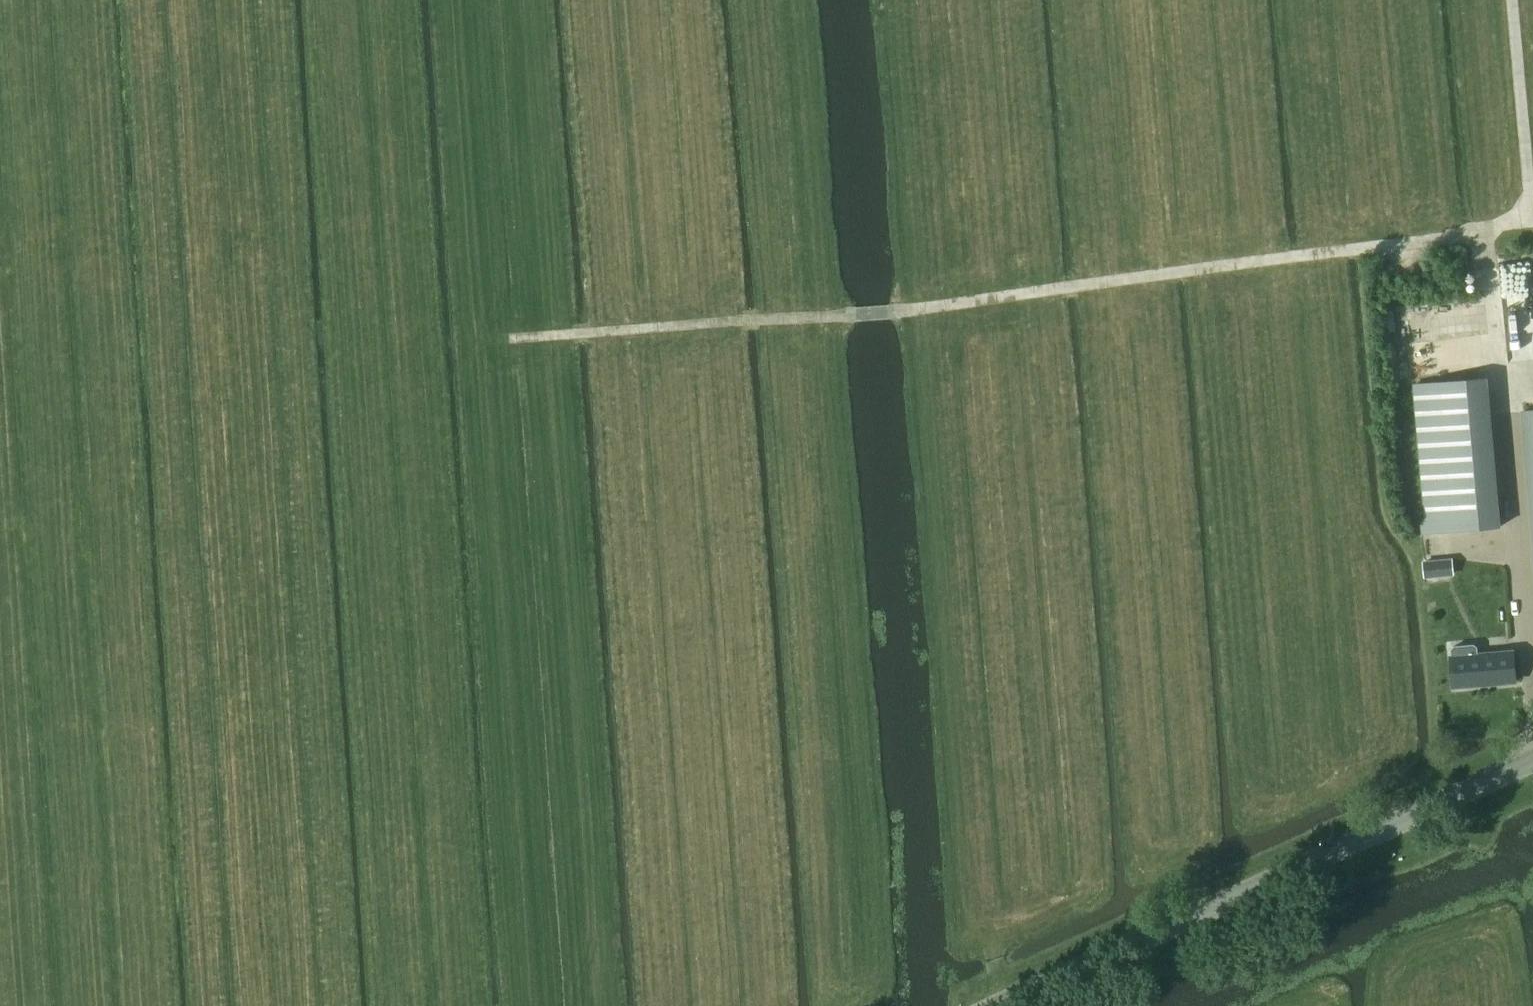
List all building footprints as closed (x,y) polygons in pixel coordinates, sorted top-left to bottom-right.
[(1501,527),(1487,377),(1412,384),(1425,519),(1421,520),(1423,534),(1501,527)] [(1519,410),(1532,550),(1532,408),(1519,410)] [(1442,557),(1429,558),(1430,576),(1443,575),(1442,557)] [(1478,647),(1474,644),(1453,646),(1450,650),(1454,686),(1514,680),(1512,649),(1479,652),(1478,647)]
